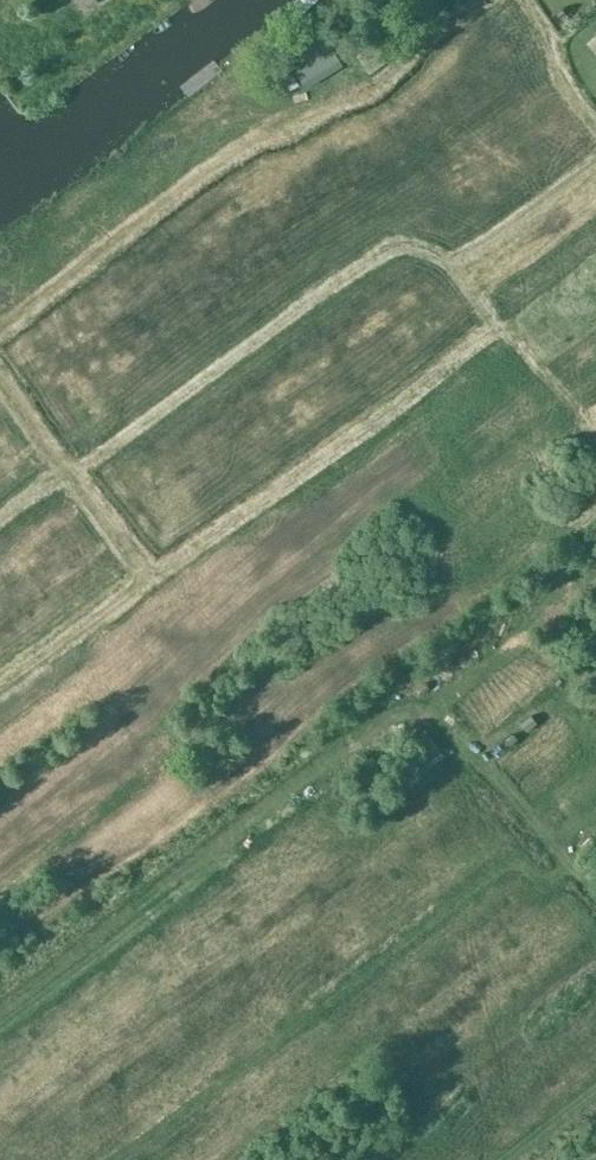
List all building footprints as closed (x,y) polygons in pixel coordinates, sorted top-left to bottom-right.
[(362,39),(367,50),(357,56),(369,74),(395,59),(377,30),(362,39)] [(318,74),(315,53),(302,55),(301,46),(291,47),(295,77),(318,74)]
